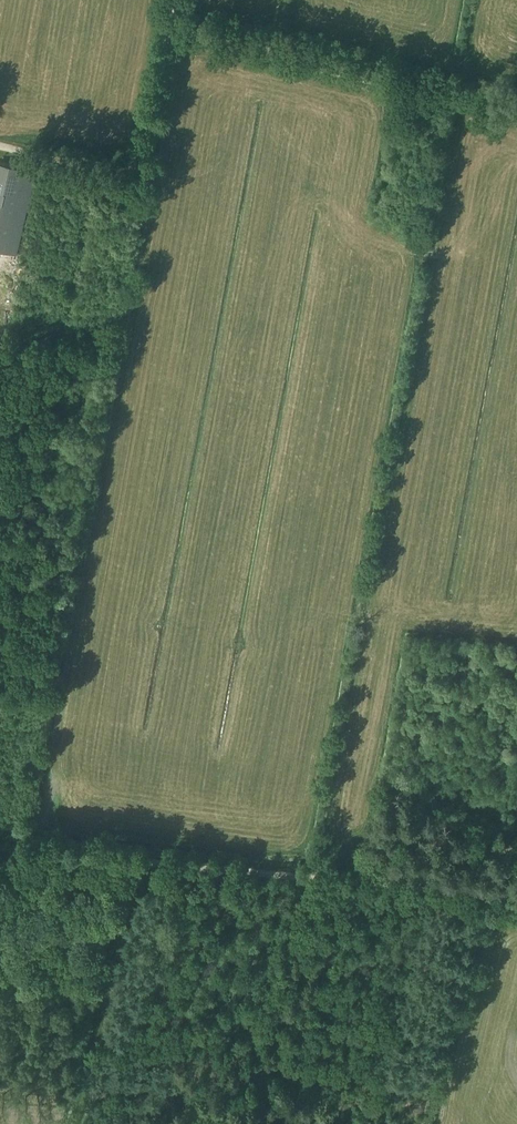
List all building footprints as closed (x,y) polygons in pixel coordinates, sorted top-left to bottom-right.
[(25,217),(36,172),(13,166),(0,164),(0,212),(25,217)] [(25,217),(0,212),(0,251),(17,254),(25,217)]
